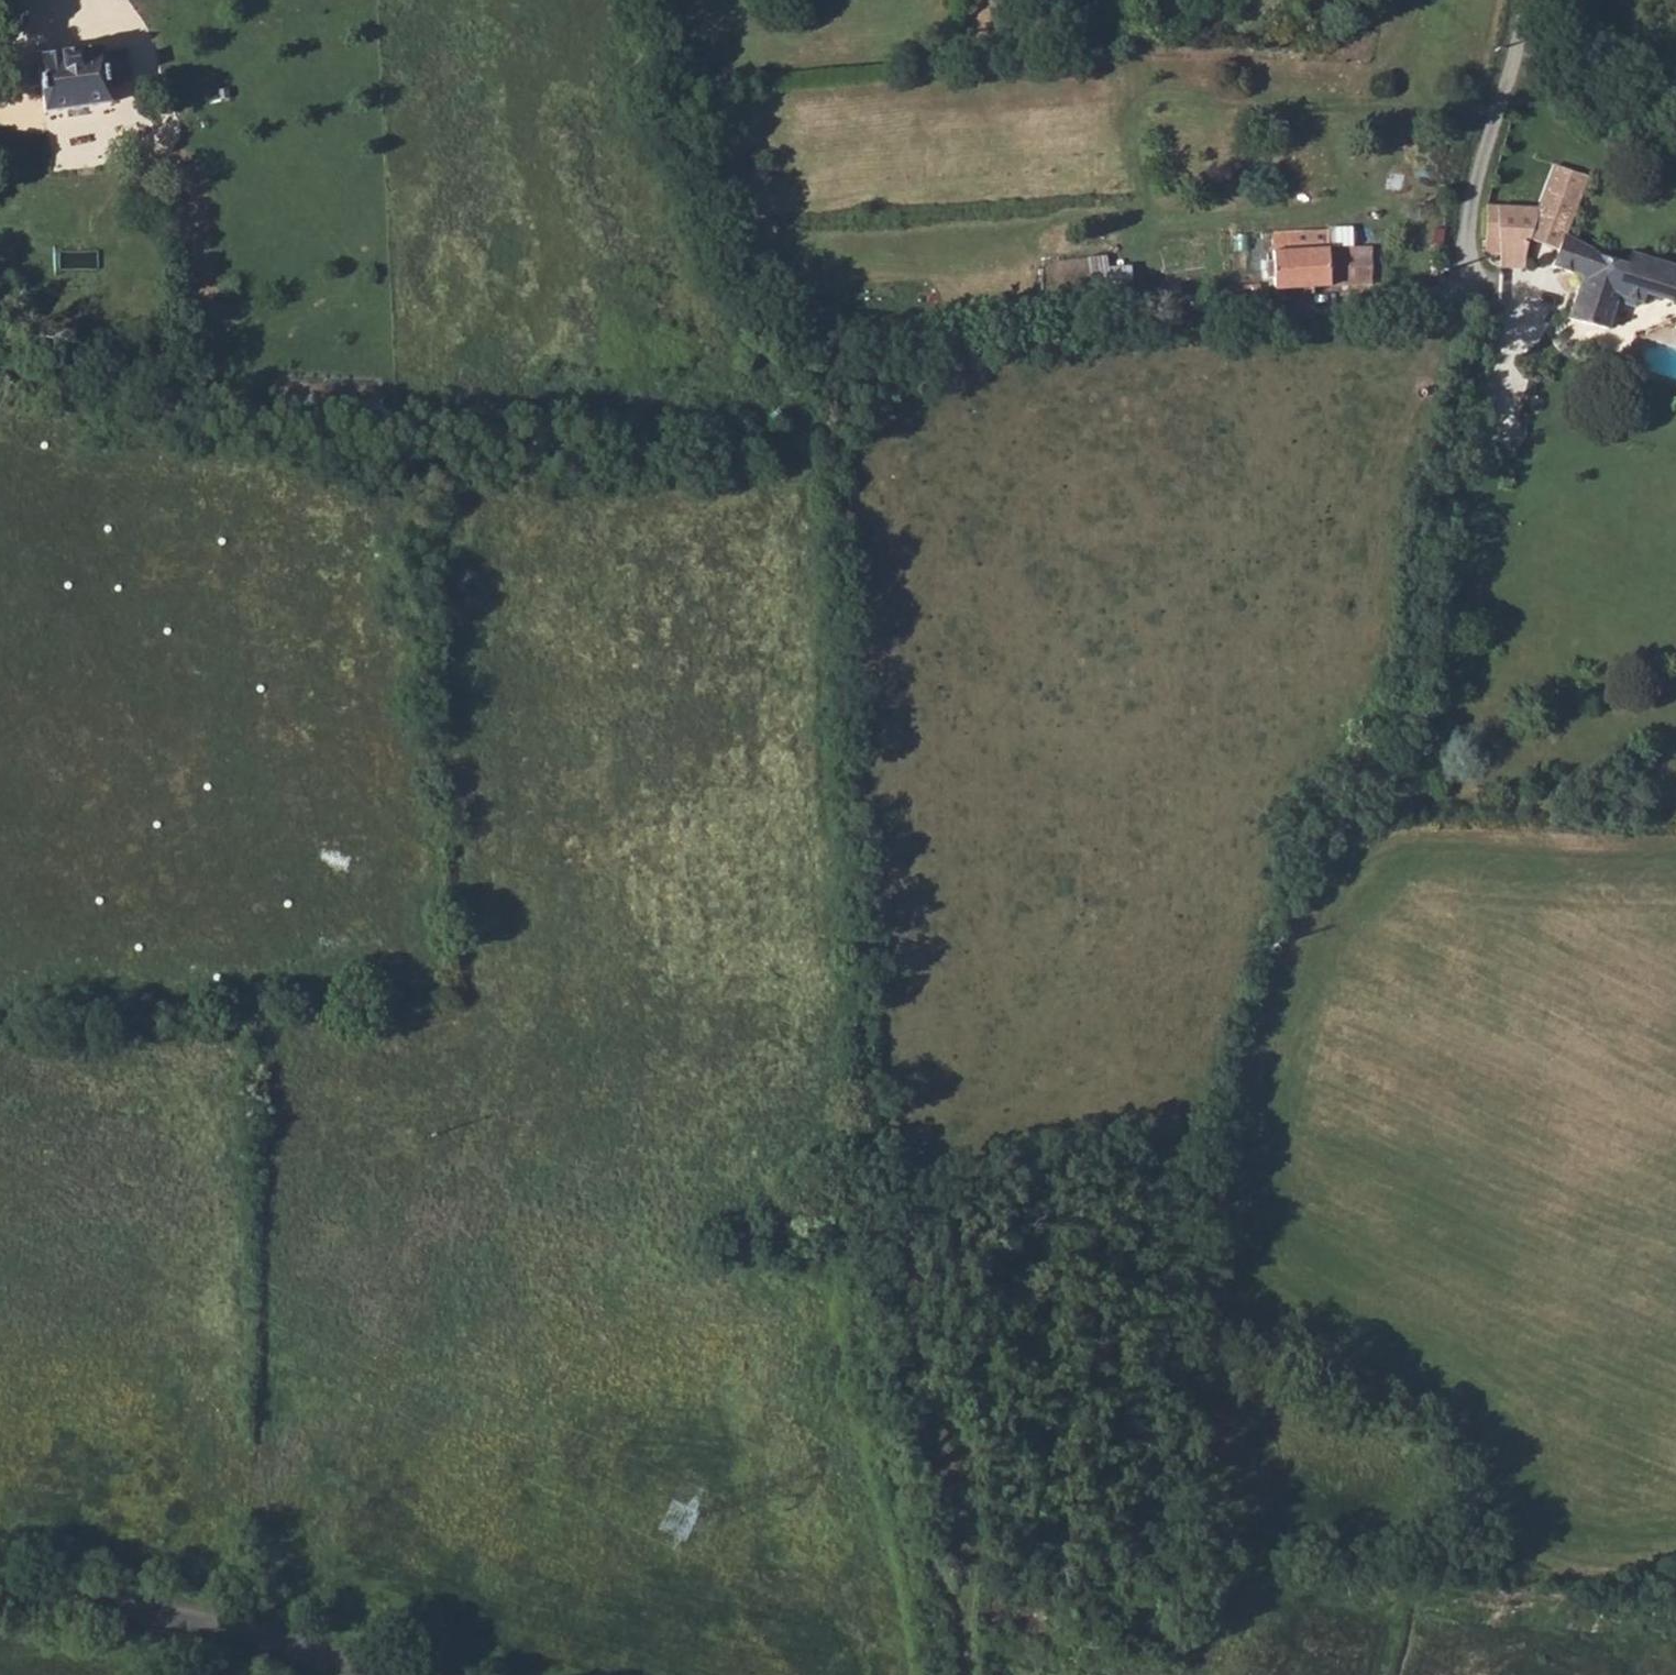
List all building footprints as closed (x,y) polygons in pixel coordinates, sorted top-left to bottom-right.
[(34,60),(43,117),(108,107),(105,86),(128,82),(122,54),(105,56),(101,49),(34,60)] [(1487,204),(1485,244),(1487,248),(1491,249),(1495,249),(1501,246),(1501,261),(1524,263),(1529,237),(1561,246),(1557,261),(1583,271),(1576,290),(1568,315),(1606,328),(1615,299),(1635,305),(1642,301),(1644,291),(1670,300),(1675,280),(1675,266),(1629,251),(1626,261),(1593,249),(1594,242),(1561,229),(1586,173),(1557,162),(1537,204),(1487,204)] [(1352,224),(1274,227),(1279,283),(1377,279),(1375,243),(1354,244),(1352,224)]
